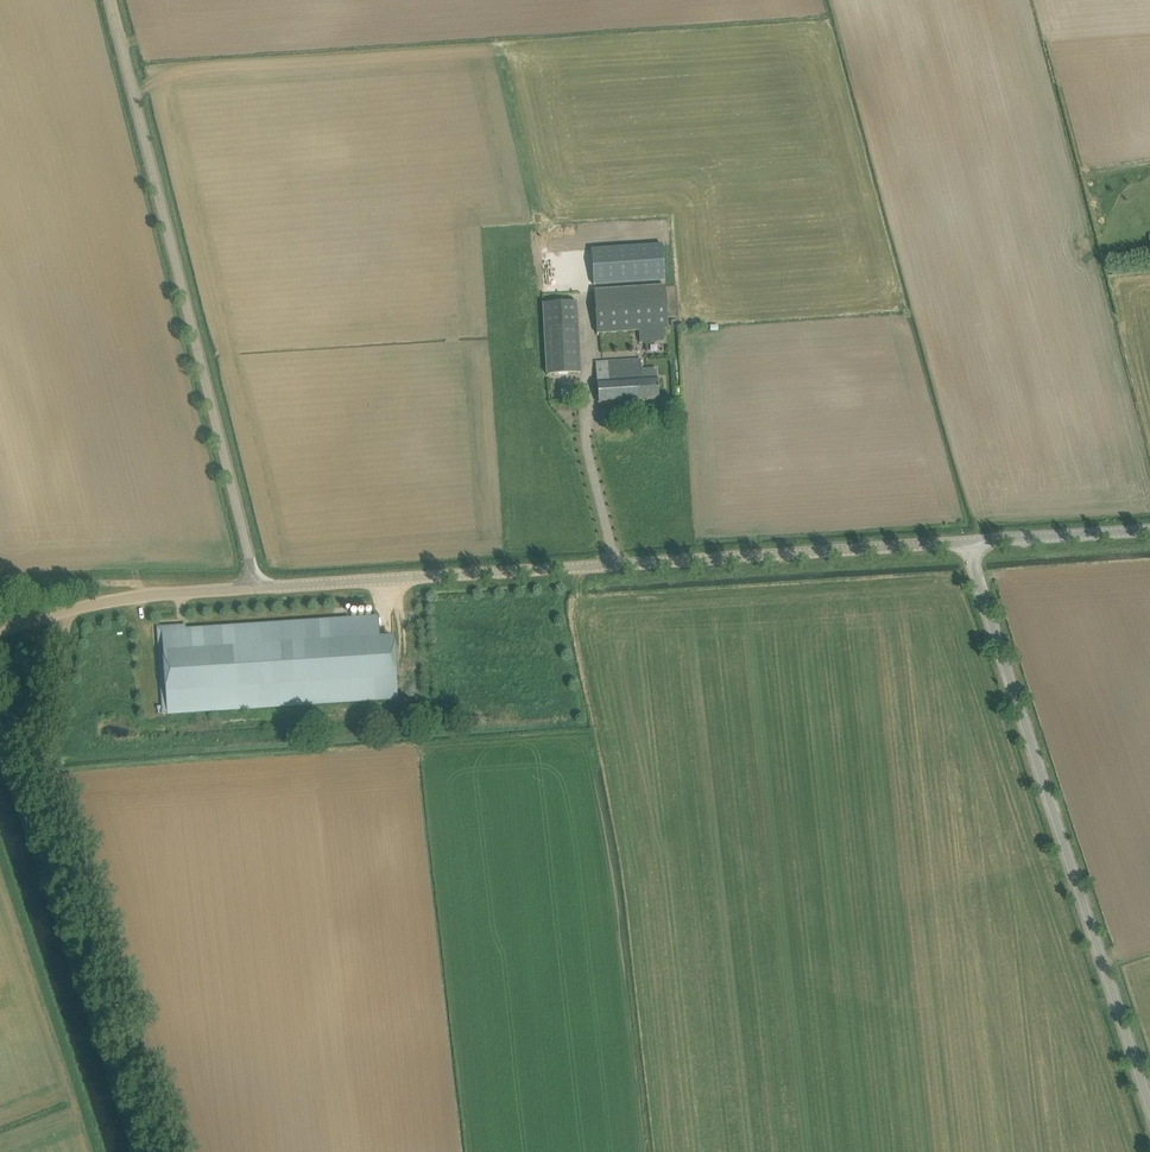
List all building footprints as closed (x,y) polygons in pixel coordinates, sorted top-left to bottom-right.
[(662,243),(592,248),(594,285),(664,280),(662,243)] [(640,344),(665,343),(664,332),(670,331),(667,289),(596,293),(598,338),(641,335),(640,344)] [(581,373),(578,325),(545,327),(547,375),(581,373)] [(696,332),(689,333),(689,342),(697,342),(696,332)] [(596,362),(598,391),(599,403),(659,399),(658,378),(642,379),(641,359),(628,360),(628,355),(620,356),(620,360),(596,362)] [(186,624),(157,626),(162,713),(167,713),(167,715),(398,699),(394,635),(380,636),(378,614),(186,627),(186,624)]
